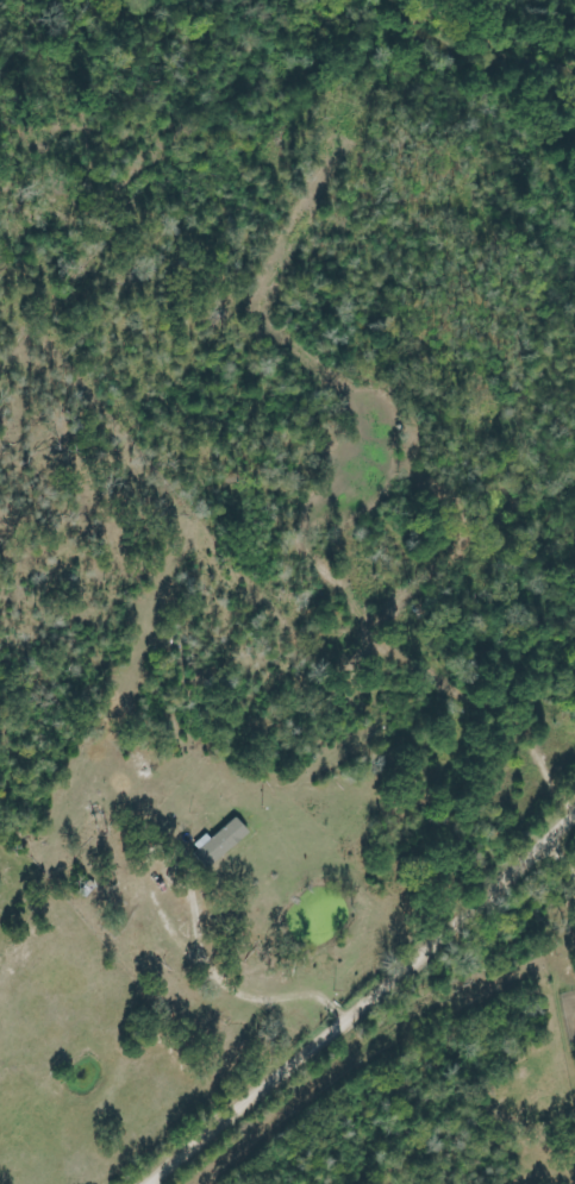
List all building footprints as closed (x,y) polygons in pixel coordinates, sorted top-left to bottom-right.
[(248,833),(234,817),(210,839),(206,833),(192,846),(211,866),(248,833)]
